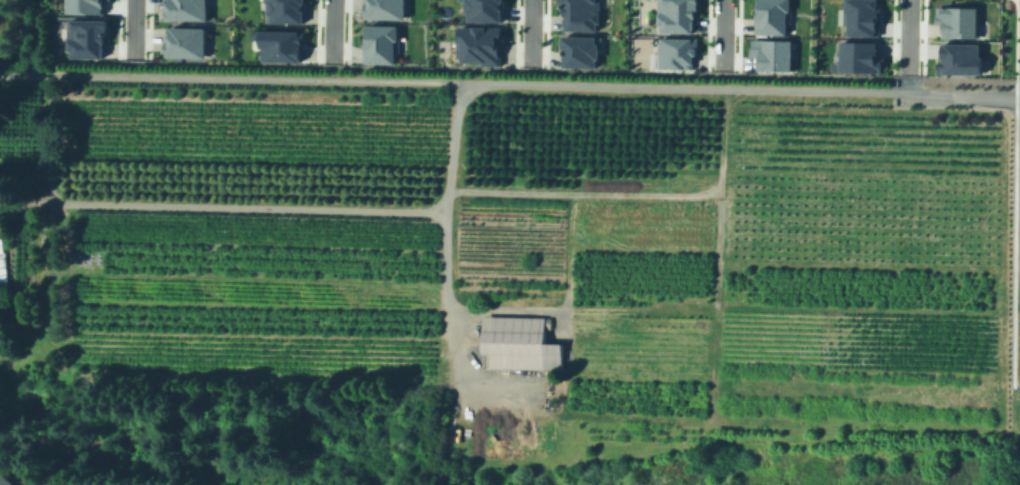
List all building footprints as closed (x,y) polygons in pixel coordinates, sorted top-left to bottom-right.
[(64,11),(64,0),(102,0),(101,12),(64,11)] [(168,21),(169,0),(213,0),(212,22),(168,21)] [(269,3),(269,0),(311,0),(310,7),(307,7),(307,24),(274,24),(274,3),(269,3)] [(369,21),(369,0),(412,0),(412,22),(369,21)] [(466,2),(466,0),(511,0),(511,5),(508,5),(507,24),(475,23),(475,2),(466,2)] [(555,4),(555,0),(597,0),(597,9),(596,9),(596,22),(592,22),(592,29),(561,28),(561,14),(558,14),(559,4),(555,4)] [(655,30),(655,0),(694,0),(694,9),(692,9),(692,17),(690,17),(690,31),(655,30)] [(753,34),(754,0),(787,0),(787,9),(789,9),(789,23),(784,23),(784,34),(753,34)] [(842,11),(842,0),(874,0),(874,5),(878,5),(878,35),(843,34),(844,11),(842,11)] [(933,21),(933,14),(934,13),(934,5),(975,5),(975,12),(978,12),(978,36),(941,36),(941,31),(940,31),(940,21),(933,21)] [(106,60),(75,59),(75,52),(73,52),(73,41),(72,41),(72,21),(113,22),(113,31),(112,31),(112,35),(109,35),(109,45),(106,45),(106,47),(108,47),(108,55),(106,55),(106,60)] [(371,27),(402,27),(402,53),(399,53),(399,65),(365,65),(366,48),(370,48),(371,27)] [(210,61),(174,60),(174,59),(168,58),(169,37),(174,37),(174,29),(210,30),(210,61)] [(504,67),(464,66),(465,29),(507,29),(506,44),(505,44),(505,57),(504,57),(504,67)] [(256,32),(265,32),(265,42),(256,41),(256,32)] [(268,63),(268,32),(309,33),(309,45),(306,45),(306,50),(307,50),(307,63),(268,63)] [(595,35),(600,35),(600,47),(595,47),(595,58),(593,58),(593,65),(560,65),(560,47),(557,47),(557,34),(595,35)] [(656,36),(695,37),(695,45),(693,45),(693,54),(690,54),(689,62),(692,62),(692,69),(655,68),(656,36)] [(789,70),(755,69),(755,57),(749,57),(749,38),(789,39),(789,70)] [(837,40),(874,41),(874,55),(882,55),(882,63),(879,63),(879,70),(836,70),(837,40)] [(979,58),(982,58),(982,67),(979,67),(979,75),(937,74),(937,63),(946,63),(946,59),(943,59),(943,44),(979,44),(979,58)] [(10,290),(0,292),(0,228),(3,228),(10,290)] [(548,319),(548,346),(563,346),(563,369),(494,369),(494,368),(484,368),(484,319),(548,319)] [(18,477),(27,484),(0,484),(0,474),(10,463),(21,473),(18,477)]
